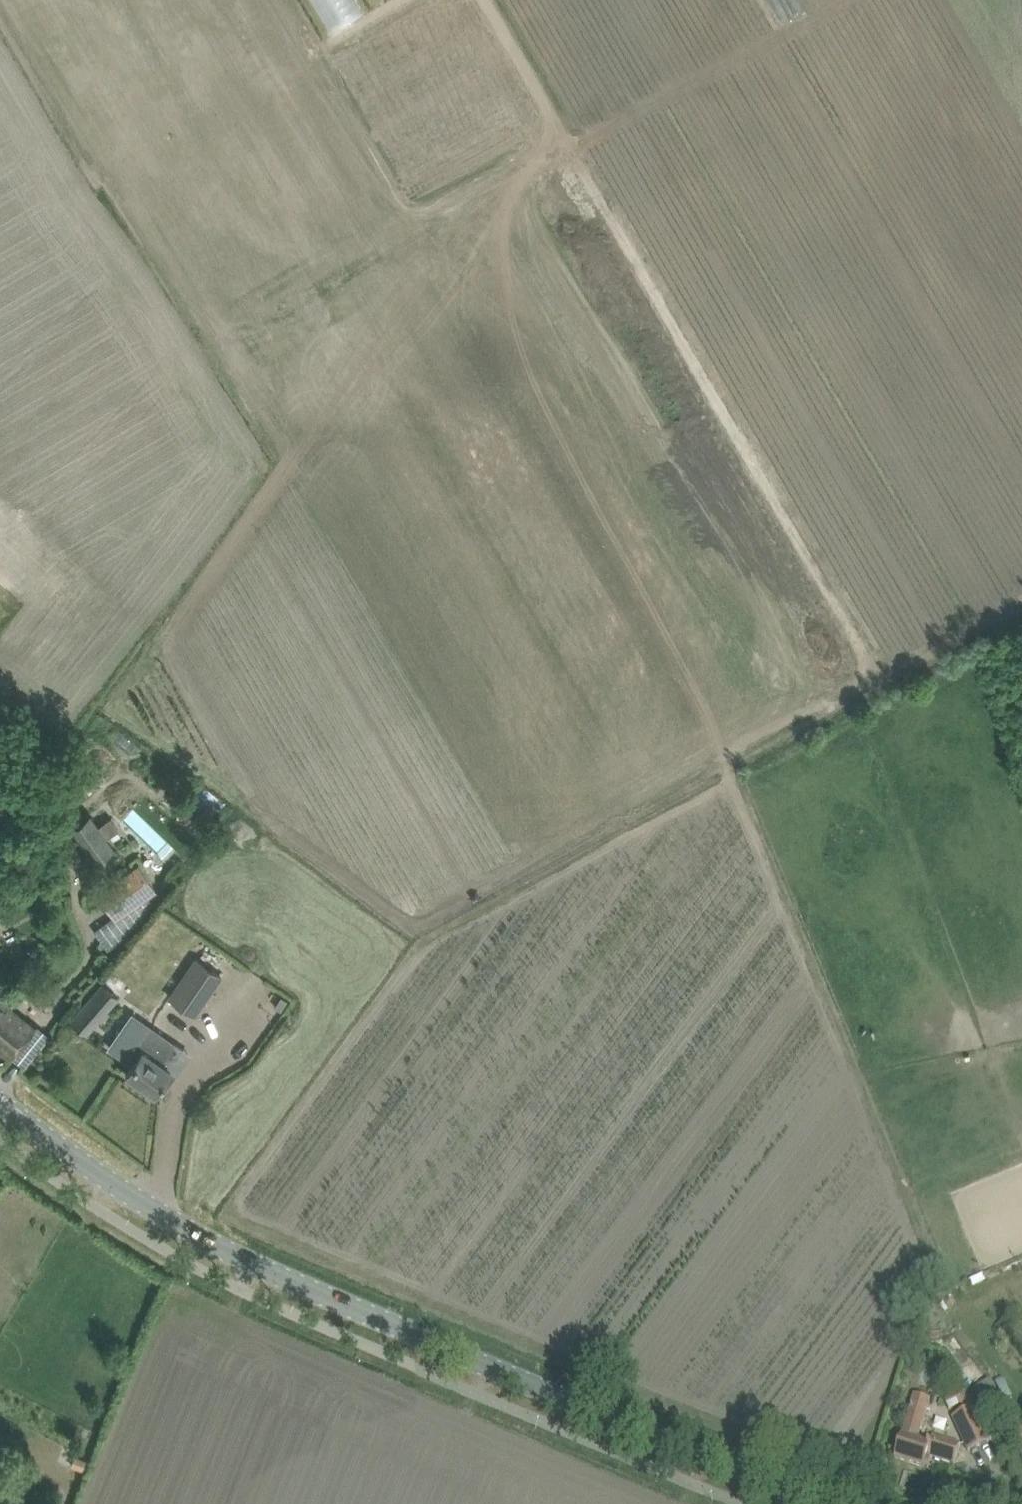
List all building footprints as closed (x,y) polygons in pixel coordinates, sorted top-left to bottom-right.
[(90,814),(69,828),(93,863),(114,849),(107,838),(118,830),(110,818),(98,826),(90,814)] [(96,894),(114,920),(155,892),(137,865),(96,894)] [(196,1017),(223,977),(196,958),(169,998),(196,1017)] [(86,1033),(117,997),(102,984),(72,1021),(86,1033)] [(10,1058),(36,1025),(0,996),(0,1050),(10,1058)] [(132,1014),(109,1047),(132,1064),(125,1073),(154,1093),(166,1077),(171,1070),(161,1063),(174,1044),(161,1034),(148,1025),(144,1023),(132,1014)] [(945,1399),(949,1408),(964,1401),(960,1392),(945,1399)] [(895,1457),(924,1466),(928,1455),(954,1463),(960,1444),(933,1435),(930,1443),(918,1439),(930,1398),(915,1393),(895,1457)] [(953,1417),(968,1449),(990,1439),(975,1406),(953,1417)] [(75,1456),(71,1464),(81,1469),(84,1460),(75,1456)]
